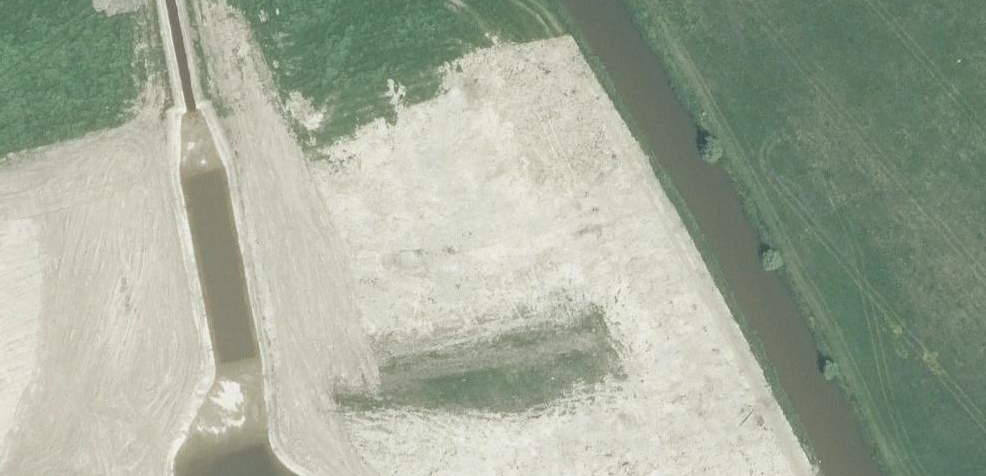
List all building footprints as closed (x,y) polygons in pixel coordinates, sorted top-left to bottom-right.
[(493,125),(480,127),(483,143),(485,155),(509,151),(506,139),(542,132),(535,97),(490,106),(493,125)] [(432,117),(387,125),(393,155),(436,147),(439,162),(452,159),(448,134),(436,137),(432,117)] [(546,158),(502,167),(506,186),(530,182),(535,209),(582,200),(577,171),(549,176),(546,158)] [(567,275),(618,265),(612,233),(585,239),(582,223),(531,233),(536,259),(563,254),(567,275)] [(61,234),(50,236),(51,246),(63,243),(61,234)] [(475,245),(451,250),(459,291),(483,287),(484,286),(476,246),(475,246),(475,245)] [(427,256),(426,256),(433,295),(434,295),(434,296),(449,293),(459,291),(451,250),(441,252),(427,255),(427,256)] [(129,266),(88,273),(93,299),(134,291),(129,266)] [(75,311),(64,313),(66,322),(77,320),(75,311)] [(0,340),(0,382),(9,380),(1,340),(0,340)] [(646,402),(636,404),(639,422),(667,417),(664,403),(694,397),(689,368),(672,371),(658,373),(641,376),(646,402)] [(550,393),(541,395),(548,437),(558,435),(558,434),(573,432),(573,431),(574,431),(566,392),(565,391),(551,394),(550,393)] [(517,400),(516,400),(524,441),(525,441),(548,437),(541,395),(517,400)] [(445,426),(396,435),(402,463),(495,445),(491,425),(480,427),(477,408),(442,414),(445,426)] [(690,430),(661,435),(666,459),(680,457),(683,473),(730,464),(724,436),(692,442),(690,430)]
